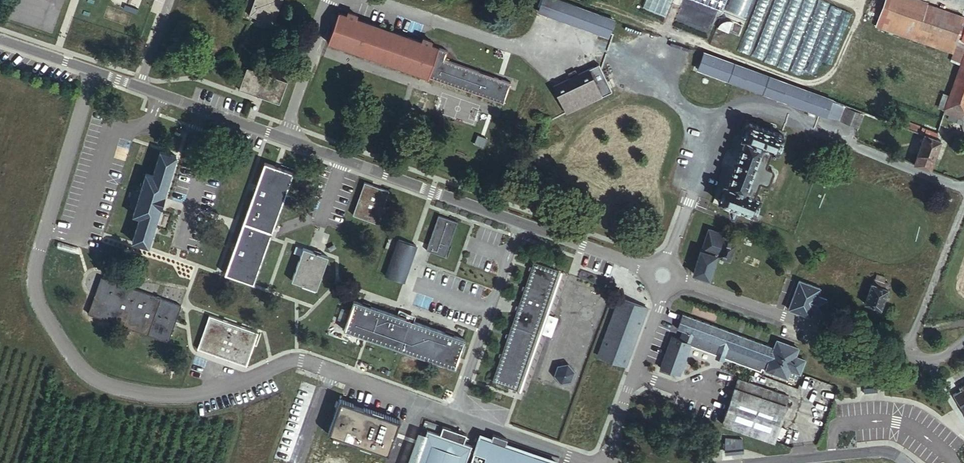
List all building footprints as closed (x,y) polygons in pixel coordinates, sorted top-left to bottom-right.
[(250,16),(273,24),(281,0),(255,0),(250,16)] [(569,0),(544,0),(542,3),(615,30),(618,18),(569,0)] [(914,0),(887,0),(883,11),(921,25),(929,5),(914,0)] [(929,5),(921,25),(958,39),(963,24),(963,18),(929,5)] [(346,12),(338,10),(328,40),(505,100),(511,80),(445,57),(447,47),(431,41),(432,38),(424,35),(422,39),(353,15),(355,11),(346,9),(346,12)] [(700,64),(699,68),(736,82),(742,64),(695,47),(691,58),(691,61),(700,64)] [(573,73),(555,82),(568,110),(618,86),(604,58),(581,70),(579,65),(571,69),(573,73)] [(945,111),(950,113),(949,116),(958,119),(959,117),(963,118),(963,62),(945,111)] [(772,76),(742,64),(736,82),(765,93),(772,76)] [(285,81),(247,68),(239,91),(277,104),(285,81)] [(765,93),(799,105),(805,88),(772,76),(765,93)] [(826,115),(833,98),(805,88),(799,105),(826,115)] [(909,127),(926,133),(936,137),(939,129),(912,119),(909,127)] [(785,136),(748,122),(743,137),(746,138),(729,185),(725,184),(719,201),(755,215),(762,198),(756,196),(762,181),(766,183),(772,180),(775,170),(773,166),(768,164),(773,149),(780,151),(785,136)] [(932,168),(942,140),(936,137),(926,133),(915,162),(932,168)] [(150,247),(179,156),(164,151),(157,174),(148,172),(143,187),(137,185),(133,199),(138,201),(134,214),(144,217),(136,243),(150,247)] [(251,281),(290,170),(262,160),(223,271),(251,281)] [(390,190),(364,181),(354,213),(379,223),(390,190)] [(457,224),(440,217),(427,252),(445,258),(457,224)] [(717,255),(732,259),(737,239),(724,236),(725,230),(706,225),(694,272),(711,276),(717,255)] [(416,245),(398,240),(389,268),(406,274),(416,245)] [(326,256),(300,246),(289,278),(316,288),(326,256)] [(533,264),(489,382),(514,390),(527,354),(557,273),(533,264)] [(182,304),(102,276),(89,313),(169,341),(182,304)] [(875,282),(867,302),(885,309),(892,288),(890,288),(892,282),(879,278),(877,283),(875,282)] [(790,308),(812,316),(814,309),(823,312),(828,299),(818,296),(821,288),(801,281),(790,308)] [(649,308),(619,297),(597,356),(627,367),(649,308)] [(343,329),(453,369),(464,342),(353,301),(343,329)] [(260,331),(210,314),(199,346),(249,363),(260,331)] [(674,337),(662,367),(680,374),(692,343),(695,334),(721,344),(718,351),(725,354),(728,346),(771,362),(767,371),(765,376),(785,383),(790,370),(800,373),(806,360),(805,359),(796,355),(799,348),(778,340),(775,349),(685,314),(680,328),(685,330),(681,340),(674,337)] [(695,334),(692,343),(718,353),(718,351),(721,344),(695,334)] [(725,355),(767,371),(771,362),(728,346),(725,354),(725,355)] [(573,380),(572,361),(555,362),(557,381),(573,380)] [(789,396),(738,376),(720,420),(771,441),(789,396)] [(709,379),(705,390),(719,395),(723,385),(709,379)] [(315,392),(301,386),(275,456),(289,462),(315,392)] [(950,397),(963,420),(963,389),(950,397)] [(403,420),(342,397),(329,433),(389,456),(403,420)] [(470,446),(462,442),(465,434),(443,426),(440,434),(427,430),(416,462),(464,462),(465,459),(470,446)] [(465,459),(464,462),(553,462),(504,446),(507,439),(492,434),(490,440),(477,436),(469,460),(465,459)] [(743,450),(743,436),(725,436),(726,450),(743,450)]
